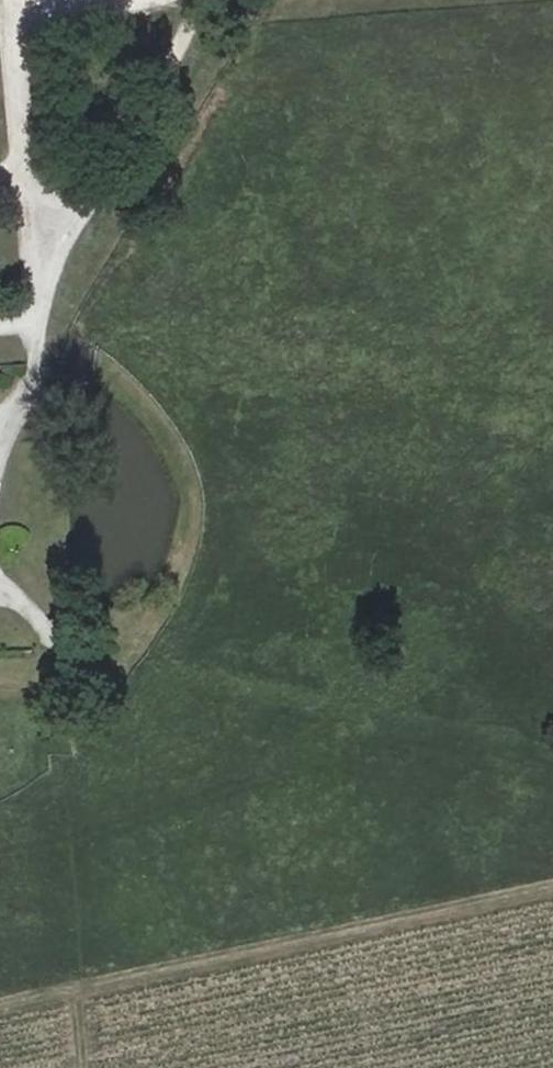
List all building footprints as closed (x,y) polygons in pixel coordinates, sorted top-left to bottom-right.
[(130,6),(131,25),(146,24),(144,6),(130,6)]
